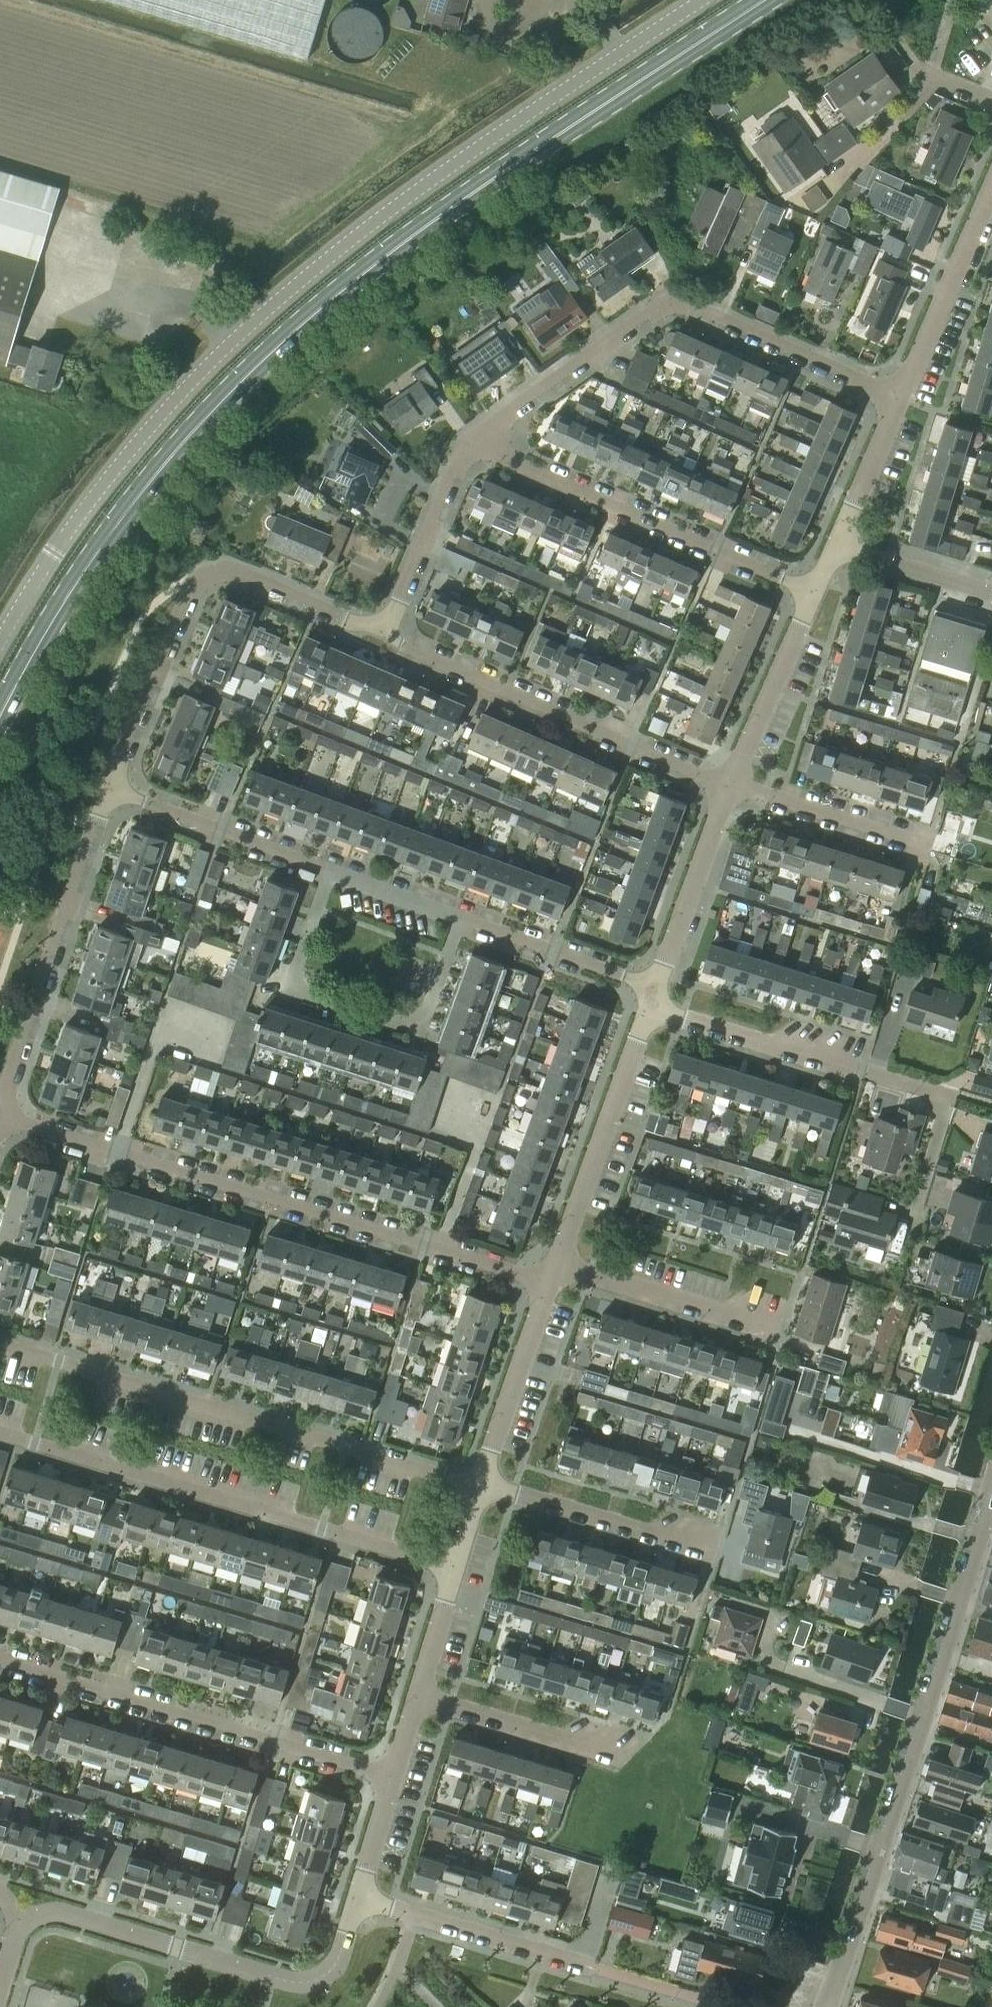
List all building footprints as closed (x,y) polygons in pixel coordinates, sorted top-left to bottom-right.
[(326,0),(112,0),(308,59),(326,0)] [(459,28),(467,0),(430,0),(424,18),(459,28)] [(850,123),(900,88),(877,55),(827,90),(850,123)] [(950,108),(953,101),(939,95),(936,102),(950,108)] [(821,167),(787,119),(782,110),(760,125),(766,134),(755,141),(789,189),(821,167)] [(952,183),(973,137),(958,130),(963,120),(941,110),(936,121),(941,123),(920,169),(952,183)] [(823,135),(838,156),(857,143),(842,121),(823,135)] [(838,156),(823,135),(812,143),(827,164),(838,156)] [(871,188),(866,198),(906,216),(915,220),(906,241),(886,232),(880,247),(908,259),(913,246),(923,250),(941,207),(924,200),(924,199),(923,201),(914,197),(899,191),(904,180),(875,167),(869,180),(867,186),(871,188)] [(38,260),(60,188),(0,170),(0,249),(38,260)] [(708,185),(688,227),(707,235),(702,247),(716,254),(735,212),(758,223),(767,201),(758,197),(761,191),(762,188),(757,186),(749,182),(745,191),(730,184),(726,193),(708,185)] [(783,192),(771,184),(768,182),(761,192),(775,202),(783,192)] [(762,239),(749,268),(760,273),(776,280),(781,269),(794,240),(772,231),(782,208),(767,201),(758,223),(752,235),(762,239)] [(824,224),(820,232),(832,237),(835,228),(824,224)] [(602,251),(593,257),(580,266),(603,300),(633,279),(626,270),(654,251),(636,225),(601,250),(602,251)] [(864,275),(877,246),(865,241),(858,255),(852,253),(853,251),(826,239),(803,289),(831,301),(846,267),(864,275)] [(7,364),(8,360),(13,343),(38,260),(0,249),(0,362),(7,364)] [(555,284),(519,308),(546,346),(588,318),(572,294),(580,288),(558,258),(544,268),(555,284)] [(879,274),(859,318),(871,323),(865,334),(879,341),(885,329),(887,330),(906,286),(901,284),(907,271),(880,259),(874,272),(879,274)] [(493,302),(501,297),(495,286),(487,291),(493,302)] [(485,316),(496,308),(488,297),(477,305),(485,316)] [(760,303),(754,314),(775,324),(780,312),(760,303)] [(984,335),(991,338),(991,312),(984,335)] [(477,390),(518,363),(512,354),(522,347),(504,320),(493,328),(493,327),(474,340),(478,346),(457,361),(477,390)] [(683,379),(700,340),(678,331),(667,356),(678,362),(673,375),(683,379)] [(991,364),(991,338),(984,335),(976,359),(991,364)] [(700,340),(683,379),(689,366),(701,371),(696,383),(706,387),(722,350),(700,340)] [(13,343),(8,360),(28,366),(24,379),(53,388),(54,384),(56,385),(59,374),(57,374),(63,353),(34,344),(33,349),(13,343)] [(631,361),(653,371),(659,359),(636,350),(631,361)] [(722,350),(706,387),(718,392),(727,397),(732,385),(743,359),(722,350)] [(743,359),(732,385),(754,394),(765,369),(743,359)] [(976,359),(969,382),(991,389),(991,364),(976,359)] [(653,371),(631,361),(627,373),(649,382),(653,371)] [(426,393),(437,386),(423,366),(413,374),(419,382),(381,408),(400,433),(436,408),(426,393)] [(765,369),(754,394),(749,406),(771,415),(776,404),(777,405),(788,379),(765,369)] [(649,382),(627,373),(622,384),(644,393),(649,382)] [(969,382),(962,407),(988,414),(991,415),(991,404),(991,401),(991,389),(969,382)] [(671,407),(675,398),(653,388),(649,397),(671,407)] [(810,419),(846,435),(856,412),(804,389),(800,399),(815,406),(810,419)] [(568,449),(590,399),(589,399),(590,399),(582,395),(574,412),(562,406),(559,414),(557,413),(545,439),(568,449)] [(675,398),(671,407),(693,417),(697,407),(675,398)] [(590,399),(568,449),(591,459),(608,421),(593,415),(599,403),(590,399)] [(697,407),(693,417),(714,426),(718,417),(697,407)] [(816,436),(811,446),(836,457),(846,435),(810,419),(794,412),(790,422),(806,429),(805,431),(816,436)] [(629,432),(635,419),(626,415),(621,429),(629,432)] [(718,417),(714,426),(736,436),(740,426),(718,417)] [(376,418),(371,423),(374,428),(379,432),(385,427),(376,418)] [(635,419),(629,432),(638,436),(644,423),(635,419)] [(608,421),(591,459),(613,468),(625,443),(603,433),(608,421)] [(938,447),(965,455),(972,430),(946,423),(938,447)] [(395,449),(379,433),(370,424),(363,431),(373,442),(372,442),(387,457),(395,449)] [(740,426),(736,436),(753,443),(757,434),(740,426)] [(780,443),(796,450),(800,441),(784,434),(780,443)] [(647,453),(636,478),(658,488),(680,439),(671,435),(666,446),(664,445),(659,458),(647,453)] [(681,498),(692,472),(682,468),(687,457),(683,455),(689,442),(688,442),(680,439),(658,488),(681,498)] [(636,478),(647,453),(625,443),(613,468),(636,478)] [(336,470),(339,472),(336,480),(349,485),(345,495),(363,503),(370,486),(372,487),(383,462),(346,446),(336,470)] [(836,457),(811,446),(802,469),(826,480),(836,457)] [(965,455),(938,447),(931,470),(957,478),(965,455)] [(976,458),(991,463),(991,452),(979,448),(976,458)] [(692,472),(681,498),(703,508),(719,472),(725,458),(716,454),(712,462),(709,461),(703,477),(692,472)] [(725,458),(719,472),(703,508),(727,518),(738,492),(726,487),(731,477),(727,476),(733,462),(725,458)] [(792,491),(816,503),(826,480),(802,469),(774,458),(770,467),(798,478),(792,491)] [(957,478),(931,470),(924,494),(950,502),(957,478)] [(985,486),(988,476),(972,471),(969,481),(985,486)] [(496,514),(506,489),(485,479),(481,488),(476,499),(473,505),(487,511),(482,522),(490,525),(495,514),(496,514)] [(816,503),(792,491),(764,480),(761,489),(777,495),(777,496),(788,501),(782,514),(806,525),(816,503)] [(473,485),(469,496),(476,499),(481,488),(473,485)] [(506,489),(496,514),(517,524),(528,498),(506,489)] [(950,502),(924,494),(917,517),(943,525),(950,502)] [(981,500),(966,495),(963,505),(978,510),(981,500)] [(528,498),(517,524),(539,533),(550,508),(528,498)] [(766,518),(771,509),(755,502),(751,512),(766,518)] [(550,508),(539,533),(561,543),(558,550),(572,517),(550,508)] [(278,515),(277,515),(275,514),(271,514),(267,517),(266,521),(267,526),(269,528),(272,529),(266,543),(317,565),(321,556),(335,562),(349,528),(334,522),(328,537),(278,515)] [(806,525),(782,514),(771,537),(796,548),(806,525)] [(572,517),(558,550),(580,559),(594,527),(572,517)] [(943,525),(917,517),(910,541),(936,549),(936,548),(964,557),(967,547),(939,538),(943,525)] [(971,534),(971,533),(974,524),(959,519),(956,529),(971,534)] [(621,568),(632,543),(610,533),(598,559),(621,568)] [(478,555),(482,546),(460,536),(456,546),(478,555)] [(632,543),(621,568),(615,580),(625,584),(628,578),(640,583),(642,577),(653,552),(632,543)] [(482,546),(478,555),(500,565),(504,555),(482,546)] [(475,561),(454,552),(450,561),(471,570),(475,561)] [(664,587),(675,562),(653,552),(642,577),(664,587)] [(504,555),(500,565),(521,574),(525,565),(504,555)] [(493,580),(497,570),(475,561),(471,570),(493,580)] [(675,562),(664,587),(660,598),(669,602),(674,591),(686,597),(697,571),(675,562)] [(525,565),(521,574),(543,584),(548,574),(525,565)] [(550,569),(548,574),(561,580),(564,575),(550,569)] [(515,589),(519,580),(497,570),(493,580),(515,589)] [(548,574),(543,584),(571,596),(575,586),(561,580),(548,574)] [(519,580),(515,589),(532,596),(536,587),(519,580)] [(858,604),(912,621),(915,611),(887,603),(892,588),(866,580),(858,604)] [(735,619),(760,630),(770,606),(719,584),(715,594),(741,605),(736,618),(709,607),(736,619),(735,619)] [(446,629),(461,595),(452,592),(449,599),(435,593),(424,619),(446,629)] [(551,592),(548,600),(555,603),(559,596),(551,592)] [(603,609),(607,600),(590,592),(586,602),(603,609)] [(461,595),(446,629),(468,638),(479,612),(458,603),(461,595)] [(213,624),(244,636),(256,642),(272,649),(281,652),(290,656),(294,648),(279,642),(280,639),(248,626),(254,612),(224,599),(213,624)] [(479,612),(468,638),(490,648),(509,604),(498,600),(490,617),(479,612)] [(607,600),(603,609),(624,618),(628,609),(607,600)] [(509,604),(490,648),(512,657),(523,631),(502,622),(510,605),(509,604)] [(912,621),(858,604),(851,627),(877,636),(884,613),(912,621)] [(593,623),(597,613),(577,605),(573,614),(593,623)] [(726,641),(750,652),(760,630),(735,619),(736,619),(709,607),(705,616),(731,628),(726,641)] [(957,720),(987,624),(936,608),(906,705),(957,721),(957,720)] [(628,609),(624,618),(647,628),(651,619),(628,609)] [(597,613),(593,623),(611,631),(615,621),(597,613)] [(651,619),(647,628),(669,638),(673,628),(651,619)] [(548,672),(560,644),(551,640),(556,628),(545,623),(540,635),(527,664),(548,672)] [(203,648),(262,673),(262,672),(234,660),(244,636),(213,624),(203,648)] [(877,636),(851,627),(844,651),(870,659),(877,636)] [(635,641),(639,632),(631,628),(627,637),(635,641)] [(715,635),(699,629),(695,639),(711,645),(715,635)] [(906,644),(908,635),(891,630),(889,639),(906,644)] [(315,679),(329,647),(306,637),(292,669),(293,670),(288,682),(298,686),(304,674),(315,679)] [(716,664),(741,675),(750,652),(726,641),(716,664)] [(272,649),(256,642),(252,651),(269,658),(272,649)] [(560,644),(548,672),(568,681),(580,652),(560,644)] [(337,688),(351,657),(329,647),(315,679),(310,691),(321,696),(326,684),(337,688)] [(258,682),(262,673),(203,648),(192,674),(209,681),(206,687),(220,693),(228,673),(240,678),(242,675),(258,682)] [(704,658),(689,651),(685,661),(701,667),(704,658)] [(870,659),(844,651),(836,674),(863,682),(870,659)] [(276,663),(285,667),(290,656),(281,652),(276,663)] [(580,652),(568,681),(589,690),(601,661),(580,652)] [(898,668),(901,658),(885,653),(882,663),(898,668)] [(359,698),(373,666),(351,657),(337,688),(359,698)] [(601,661),(589,690),(609,699),(621,670),(601,661)] [(741,675),(716,664),(706,686),(731,697),(741,675)] [(373,666),(359,698),(381,708),(395,676),(373,666)] [(621,670),(609,699),(631,708),(639,689),(650,694),(659,672),(647,667),(642,679),(621,670)] [(863,682),(836,674),(829,698),(884,714),(887,705),(858,696),(863,682)] [(696,709),(721,720),(731,697),(706,686),(679,675),(675,683),(690,690),(691,688),(703,694),(696,709)] [(395,676),(381,708),(404,717),(418,686),(395,676)] [(890,692),(894,682),(877,676),(874,687),(890,692)] [(418,686),(404,717),(405,718),(402,724),(409,727),(412,721),(426,727),(440,695),(418,686)] [(173,718),(203,731),(213,706),(183,693),(173,718)] [(427,727),(421,740),(431,744),(436,731),(449,736),(462,705),(440,695),(426,727),(427,727)] [(669,696),(665,706),(682,713),(686,703),(669,696)] [(260,726),(264,714),(231,700),(226,712),(260,726)] [(298,718),(302,709),(284,702),(280,711),(298,718)] [(302,709),(298,718),(320,727),(324,718),(302,709)] [(721,720),(696,709),(686,732),(711,743),(721,720)] [(847,725),(850,715),(832,709),(829,719),(847,725)] [(491,756),(505,724),(482,714),(468,746),(491,756)] [(271,724),(279,727),(286,730),(290,721),(275,715),(271,724)] [(850,715),(847,725),(870,732),(873,722),(850,715)] [(162,743),(192,756),(203,731),(173,718),(162,743)] [(324,718),(320,727),(343,736),(347,727),(324,718)] [(873,722),(870,732),(893,739),(896,729),(873,722)] [(308,739),(312,730),(297,724),(294,733),(308,739)] [(505,724),(491,756),(513,766),(527,734),(505,724)] [(347,727),(343,736),(365,745),(369,736),(347,727)] [(896,729),(893,739),(915,746),(918,736),(896,729)] [(975,738),(988,742),(991,733),(977,729),(975,738)] [(332,749),(335,740),(320,734),(316,742),(332,749)] [(527,734),(513,766),(535,775),(549,743),(527,734)] [(369,736),(365,745),(388,755),(392,746),(369,736)] [(816,777),(830,782),(839,752),(825,747),(828,739),(819,736),(816,745),(805,741),(796,769),(807,773),(806,774),(808,775),(807,778),(808,778),(815,780),(816,777)] [(918,736),(915,746),(940,753),(943,743),(918,736)] [(988,742),(975,738),(974,739),(976,740),(970,760),(982,764),(988,742)] [(192,756),(162,743),(151,767),(181,780),(192,756)] [(354,758),(357,749),(341,743),(338,751),(354,758)] [(557,785),(571,753),(549,743),(535,775),(557,785)] [(853,787),(862,759),(848,755),(851,746),(842,743),(839,752),(830,782),(831,782),(830,785),(831,785),(831,784),(837,787),(839,784),(853,789),(853,787)] [(392,746),(388,755),(410,764),(414,755),(392,746)] [(410,764),(443,778),(452,757),(453,756),(443,751),(437,764),(422,758),(415,755),(414,755),(410,764)] [(376,767),(379,758),(363,752),(360,760),(376,767)] [(571,753),(557,785),(579,795),(594,763),(571,753)] [(461,761),(452,757),(443,778),(443,779),(475,792),(479,782),(456,773),(461,761)] [(218,792),(230,763),(219,758),(206,786),(218,792)] [(862,759),(853,787),(854,788),(853,792),(854,792),(854,791),(860,794),(862,790),(876,794),(884,766),(862,759)] [(398,776),(401,767),(386,761),(382,769),(398,776)] [(230,763),(218,792),(228,796),(241,767),(230,763)] [(594,763),(579,795),(602,805),(616,772),(594,763)] [(876,794),(875,796),(877,796),(876,799),(877,799),(878,798),(883,802),(885,798),(898,802),(907,773),(884,766),(876,794)] [(420,785),(424,776),(408,770),(404,778),(420,785)] [(264,810),(275,779),(252,771),(241,802),(264,810)] [(907,773),(898,802),(900,803),(899,806),(900,806),(906,808),(908,805),(922,810),(927,794),(938,797),(944,777),(934,774),(931,780),(907,773)] [(275,779),(264,810),(287,819),(298,788),(275,779)] [(442,794),(445,785),(430,779),(427,788),(442,794)] [(498,801),(501,792),(483,784),(479,793),(498,801)] [(643,800),(647,790),(632,784),(628,794),(643,800)] [(298,788),(287,819),(309,827),(321,796),(298,788)] [(464,803),(467,794),(453,788),(450,797),(464,803)] [(520,810),(523,800),(505,793),(501,803),(520,810)] [(652,815),(678,824),(685,803),(660,794),(652,815)] [(321,796),(309,827),(332,835),(343,804),(321,796)] [(486,811),(489,803),(475,797),(472,806),(486,811)] [(542,819),(545,810),(527,802),(523,811),(542,819)] [(343,804),(332,835),(354,843),(366,812),(343,804)] [(509,821),(512,812),(497,806),(493,815),(509,821)] [(635,823),(639,813),(623,807),(619,817),(635,823)] [(565,828),(569,819),(549,811),(546,820),(565,828)] [(366,812),(354,843),(377,851),(388,820),(366,812)] [(530,830),(534,821),(519,815),(516,824),(530,830)] [(678,824),(652,815),(645,834),(670,844),(678,824)] [(388,820),(377,851),(399,860),(411,829),(388,820)] [(586,837),(589,828),(571,820),(568,830),(586,837)] [(553,839),(557,831),(541,824),(538,833),(553,839)] [(952,840),(956,827),(950,826),(946,839),(952,840)] [(121,853),(156,865),(165,840),(129,828),(121,853)] [(755,857),(779,865),(788,835),(764,828),(758,849),(755,857)] [(411,829),(399,860),(422,868),(433,837),(411,829)] [(670,844),(645,834),(643,840),(614,830),(611,840),(640,850),(638,854),(663,863),(670,844)] [(579,840),(563,833),(560,842),(576,848),(579,840)] [(802,872),(811,842),(788,835),(779,865),(802,872)] [(433,837),(422,868),(444,876),(456,845),(433,837)] [(825,879),(834,850),(811,842),(802,872),(825,879)] [(467,884),(478,853),(456,845),(444,876),(467,884)] [(199,879),(208,851),(196,848),(187,875),(199,879)] [(845,893),(857,857),(834,850),(825,879),(847,886),(845,893)] [(113,878),(148,890),(149,887),(162,891),(168,871),(156,867),(156,865),(121,853),(120,855),(119,855),(117,862),(118,862),(113,878)] [(478,853),(467,884),(489,893),(501,862),(478,853)] [(619,869),(622,860),(606,854),(603,863),(619,869)] [(663,863),(638,854),(631,874),(656,883),(663,863)] [(871,893),(880,864),(857,857),(845,893),(856,897),(859,889),(871,893)] [(206,880),(218,884),(225,863),(214,859),(206,880)] [(501,862),(489,893),(512,901),(523,870),(501,862)] [(880,864),(871,893),(894,900),(903,871),(880,864)] [(721,877),(747,885),(750,873),(725,865),(721,877)] [(523,870),(512,901),(534,909),(546,878),(523,870)] [(656,883),(631,874),(624,894),(649,903),(656,883)] [(610,892),(614,882),(598,876),(594,886),(610,892)] [(743,896),(746,886),(747,885),(721,877),(718,888),(743,896)] [(124,922),(164,936),(165,935),(161,934),(164,924),(157,921),(157,920),(140,914),(148,890),(113,878),(112,880),(108,879),(104,892),(108,893),(104,903),(128,911),(124,922)] [(546,878),(534,909),(558,918),(569,887),(546,878)] [(267,879),(258,903),(289,915),(298,890),(267,879)] [(199,902),(211,905),(218,884),(206,880),(199,902)] [(746,886),(743,896),(767,903),(770,893),(746,886)] [(921,887),(915,907),(924,911),(931,890),(921,887)] [(978,887),(974,898),(991,904),(991,892),(978,887)] [(770,893),(767,903),(790,910),(793,901),(770,893)] [(649,903),(624,894),(616,913),(642,922),(649,903)] [(602,915),(606,905),(589,900),(586,910),(602,915)] [(793,901),(790,910),(813,917),(816,908),(793,901)] [(199,902),(193,921),(204,925),(211,905),(199,902)] [(249,926),(281,937),(289,915),(258,903),(249,926)] [(938,904),(935,915),(950,920),(953,909),(938,904)] [(816,908),(813,917),(836,924),(839,915),(816,908)] [(642,922),(616,913),(609,934),(634,943),(642,922)] [(839,915),(836,924),(859,931),(862,922),(839,915)] [(862,922),(859,931),(893,942),(900,919),(888,915),(884,929),(862,922)] [(725,975),(741,922),(734,920),(726,947),(709,941),(701,968),(725,975)] [(97,926),(89,952),(124,963),(135,967),(140,954),(143,942),(160,948),(164,936),(124,922),(120,933),(97,926)] [(749,982),(765,929),(758,927),(749,954),(736,950),(744,923),(741,922),(725,975),(749,982)] [(241,948),(272,959),(281,937),(249,926),(241,948)] [(191,927),(185,944),(196,948),(202,930),(191,927)] [(772,989),(788,936),(781,934),(773,961),(759,957),(768,930),(765,929),(749,982),(772,989)] [(911,929),(908,940),(921,944),(924,933),(911,929)] [(795,996),(812,943),(804,941),(796,968),(783,964),(791,937),(788,936),(772,989),(795,996)] [(819,1004),(835,951),(828,948),(820,975),(806,971),(814,944),(812,943),(795,996),(819,1004)] [(233,970),(255,979),(264,982),(272,959),(241,948),(233,970)] [(842,1011),(858,958),(851,956),(843,982),(830,978),(838,951),(835,951),(819,1004),(842,1011)] [(80,976),(116,988),(124,963),(89,952),(80,976)] [(463,977),(494,988),(503,965),(472,953),(463,977)] [(919,972),(923,960),(910,956),(906,968),(919,972)] [(858,958),(842,1011),(867,1018),(875,992),(882,965),(872,962),(865,989),(853,985),(861,959),(858,958)] [(232,993),(244,997),(248,999),(255,979),(233,970),(227,968),(219,988),(221,989),(232,993)] [(167,994),(178,998),(187,976),(175,972),(167,994)] [(519,996),(531,1000),(539,977),(528,973),(519,996)] [(146,1039),(146,1038),(129,1032),(132,1023),(130,1022),(130,1020),(123,1018),(123,1017),(119,1016),(123,1004),(117,1002),(120,990),(116,989),(116,988),(80,976),(72,1001),(95,1009),(92,1020),(146,1039)] [(198,980),(187,976),(178,998),(190,1002),(198,980)] [(494,988),(463,977),(454,1000),(486,1010),(494,988)] [(209,984),(198,980),(190,1002),(201,1007),(209,984)] [(201,1007),(213,1011),(221,989),(219,988),(209,984),(201,1007)] [(954,1025),(962,996),(933,987),(931,996),(911,989),(901,1021),(922,1027),(925,1016),(954,1025)] [(160,1002),(163,991),(151,988),(148,998),(160,1002)] [(213,1011),(224,1015),(232,993),(221,989),(213,1011)] [(244,997),(232,993),(224,1015),(236,1019),(244,997)] [(533,1012),(541,1015),(548,996),(540,993),(533,1012)] [(531,1000),(519,996),(514,1012),(511,1019),(523,1022),(531,1000)] [(564,1023),(595,1034),(605,1009),(573,997),(564,1023)] [(446,1022),(478,1033),(486,1010),(454,1000),(446,1022)] [(255,1039),(279,1047),(290,1012),(266,1004),(265,1007),(259,1027),(255,1039)] [(978,1022),(991,1026),(991,1022),(991,1008),(983,1005),(978,1022)] [(301,1054),(312,1019),(290,1012),(279,1047),(301,1054)] [(533,1012),(524,1037),(532,1040),(541,1015),(533,1012)] [(324,1061),(335,1027),(312,1019),(301,1054),(324,1061)] [(523,1022),(511,1019),(503,1041),(514,1045),(523,1022)] [(143,1048),(146,1039),(92,1020),(88,1032),(65,1024),(56,1050),(92,1062),(100,1037),(115,1042),(116,1040),(123,1042),(124,1042),(143,1048)] [(255,1039),(259,1027),(235,1020),(232,1032),(255,1039)] [(447,1048),(470,1055),(478,1033),(446,1022),(438,1044),(447,1048)] [(595,1034),(564,1023),(555,1048),(586,1059),(595,1034)] [(347,1068),(358,1035),(335,1027),(324,1061),(347,1068)] [(251,1050),(255,1039),(232,1032),(228,1043),(251,1050)] [(370,1075),(380,1043),(358,1035),(347,1068),(370,1075)] [(532,1040),(524,1037),(517,1054),(526,1057),(532,1040)] [(514,1045),(503,1041),(497,1058),(508,1062),(514,1045)] [(247,1062),(251,1050),(228,1043),(225,1055),(247,1062)] [(393,1083),(403,1050),(380,1043),(370,1075),(393,1083)] [(438,1071),(446,1074),(446,1075),(461,1080),(470,1057),(469,1057),(470,1055),(447,1048),(438,1071)] [(586,1059),(555,1048),(546,1073),(578,1085),(586,1059)] [(92,1062),(56,1050),(48,1075),(83,1086),(92,1062)] [(419,1079),(423,1067),(425,1058),(403,1050),(393,1083),(415,1090),(419,1079)] [(681,1119),(699,1058),(675,1051),(667,1077),(683,1082),(675,1110),(673,1117),(681,1119)] [(247,1062),(225,1055),(221,1067),(244,1074),(247,1062)] [(481,1061),(470,1057),(461,1080),(473,1084),(481,1061)] [(170,1069),(186,1073),(190,1063),(174,1058),(170,1069)] [(706,1120),(723,1065),(699,1058),(681,1119),(682,1119),(683,1113),(684,1113),(693,1085),(707,1089),(698,1117),(706,1120)] [(493,1066),(481,1061),(473,1084),(484,1089),(493,1066)] [(523,1065),(514,1062),(509,1077),(518,1080),(523,1065)] [(216,1083),(220,1072),(197,1065),(190,1089),(207,1094),(211,1081),(216,1083)] [(255,1065),(251,1076),(267,1081),(271,1070),(255,1065)] [(723,1065),(706,1120),(708,1120),(717,1092),(738,1098),(746,1072),(723,1065)] [(504,1070),(493,1066),(484,1089),(496,1093),(504,1070)] [(423,1067),(419,1079),(442,1086),(446,1075),(446,1074),(438,1071),(423,1067)] [(220,1072),(216,1083),(232,1088),(236,1077),(220,1072)] [(275,1084),(290,1089),(294,1077),(278,1072),(275,1084)] [(746,1072),(738,1098),(762,1105),(770,1079),(746,1072)] [(578,1085),(546,1073),(537,1098),(569,1110),(578,1085)] [(976,1074),(972,1087),(991,1093),(991,1078),(976,1074)] [(83,1086),(48,1075),(40,1100),(75,1111),(83,1086)] [(243,1079),(239,1090),(256,1095),(259,1084),(243,1079)] [(298,1091),(314,1096),(317,1084),(301,1079),(298,1091)] [(438,1097),(442,1086),(419,1079),(415,1090),(438,1097)] [(777,1141),(793,1086),(770,1079),(762,1105),(778,1110),(768,1139),(777,1141)] [(113,1096),(125,1100),(129,1089),(117,1084),(113,1096)] [(265,1086),(262,1098),(279,1103),(282,1092),(265,1086)] [(320,1098),(336,1103),(339,1091),(323,1086),(320,1098)] [(800,1148),(817,1093),(793,1086),(777,1141),(778,1142),(787,1113),(801,1117),(792,1146),(800,1148)] [(514,1090),(505,1087),(501,1099),(510,1102),(514,1090)] [(435,1109),(438,1097),(415,1090),(412,1102),(435,1109)] [(817,1093),(800,1148),(802,1149),(811,1120),(823,1123),(814,1153),(824,1156),(833,1126),(841,1100),(817,1093)] [(288,1094),(285,1105),(302,1110),(305,1099),(288,1094)] [(343,1106),(358,1111),(362,1099),(347,1094),(343,1106)] [(125,1100),(113,1096),(104,1124),(117,1128),(125,1100)] [(176,1134),(185,1103),(162,1096),(152,1127),(176,1134)] [(569,1110),(537,1098),(528,1123),(560,1135),(569,1110)] [(311,1101),(308,1112),(324,1117),(328,1106),(311,1101)] [(366,1113),(381,1118),(385,1106),(370,1101),(366,1113)] [(431,1121),(435,1109),(412,1102),(408,1113),(431,1121)] [(185,1103),(176,1134),(199,1141),(208,1110),(185,1103)] [(647,1125),(646,1126),(646,1128),(647,1129),(648,1129),(649,1130),(652,1131),(655,1132),(657,1132),(659,1133),(660,1133),(662,1134),(664,1134),(666,1135),(670,1136),(675,1138),(677,1138),(677,1137),(678,1136),(679,1134),(679,1132),(679,1130),(679,1127),(680,1127),(680,1126),(678,1124),(676,1124),(675,1124),(674,1123),(673,1123),(671,1122),(670,1122),(670,1121),(669,1121),(669,1120),(669,1119),(669,1116),(668,1115),(664,1114),(662,1113),(661,1113),(661,1112),(660,1112),(660,1111),(661,1111),(661,1109),(662,1106),(661,1105),(659,1105),(658,1104),(657,1104),(655,1104),(654,1105),(654,1106),(654,1107),(653,1108),(653,1109),(651,1111),(650,1112),(650,1113),(649,1116),(649,1118),(648,1118),(648,1120),(648,1121),(647,1123),(647,1124),(647,1125)] [(496,1112),(505,1115),(508,1108),(499,1105),(496,1112)] [(353,1126),(357,1115),(334,1108),(331,1119),(353,1126)] [(731,1127),(736,1111),(727,1108),(722,1124),(731,1127)] [(914,1144),(923,1115),(902,1108),(897,1124),(877,1117),(863,1159),(894,1169),(903,1141),(914,1144)] [(404,1125),(408,1113),(394,1109),(390,1121),(404,1125)] [(222,1148),(231,1117),(208,1110),(199,1141),(222,1148)] [(231,1117),(222,1148),(245,1155),(257,1115),(247,1112),(244,1121),(231,1117)] [(487,1137),(496,1140),(505,1115),(496,1112),(487,1137)] [(408,1113),(404,1125),(427,1132),(431,1121),(408,1113)] [(681,1131),(679,1135),(680,1136),(682,1137),(683,1137),(684,1137),(685,1137),(688,1138),(690,1138),(691,1136),(692,1131),(693,1130),(694,1130),(696,1130),(698,1131),(699,1131),(701,1132),(702,1132),(703,1132),(703,1131),(704,1131),(704,1130),(706,1125),(708,1121),(708,1120),(706,1120),(699,1117),(698,1117),(698,1116),(697,1116),(695,1115),(693,1115),(692,1114),(691,1114),(691,1113),(689,1113),(688,1113),(687,1113),(685,1115),(682,1127),(681,1128),(681,1129),(681,1130),(681,1131)] [(257,1115),(245,1155),(267,1162),(277,1131),(255,1124),(257,1115)] [(357,1115),(353,1126),(370,1132),(374,1121),(357,1115)] [(755,1135),(760,1118),(750,1115),(745,1132),(755,1135)] [(380,1122),(376,1134),(393,1139),(397,1128),(380,1122)] [(560,1135),(528,1123),(519,1148),(551,1160),(560,1135)] [(403,1130),(399,1141),(410,1144),(416,1147),(420,1135),(403,1130)] [(277,1131),(267,1162),(290,1169),(300,1138),(277,1131)] [(984,1131),(973,1169),(991,1175),(991,1176),(991,1177),(991,1133),(984,1131)] [(425,1137),(422,1148),(439,1154),(438,1157),(445,1159),(450,1144),(425,1137)] [(496,1140),(487,1137),(485,1143),(494,1147),(496,1140)] [(668,1154),(671,1144),(650,1137),(649,1140),(647,1147),(668,1154)] [(300,1138),(290,1169),(313,1176),(323,1145),(300,1138)] [(691,1161),(694,1151),(671,1144),(668,1154),(691,1161)] [(323,1145),(313,1176),(336,1183),(346,1152),(323,1145)] [(551,1160),(519,1148),(510,1174),(542,1185),(551,1160)] [(478,1162),(487,1165),(491,1153),(482,1150),(478,1162)] [(714,1168),(717,1158),(694,1151),(691,1161),(714,1168)] [(346,1152),(336,1183),(359,1190),(369,1159),(346,1152)] [(737,1175),(739,1165),(717,1158),(714,1168),(737,1175)] [(946,1172),(949,1161),(939,1158),(936,1169),(946,1172)] [(369,1159),(359,1190),(382,1197),(392,1165),(369,1159)] [(15,1185),(49,1195),(56,1170),(22,1160),(15,1185)] [(469,1187),(478,1190),(487,1165),(478,1162),(469,1187)] [(392,1165),(382,1197),(405,1204),(415,1172),(392,1165)] [(759,1181),(762,1172),(739,1165),(737,1175),(759,1181)] [(415,1172),(405,1204),(429,1211),(429,1209),(442,1213),(451,1183),(415,1172)] [(782,1188),(785,1179),(762,1172),(759,1181),(782,1188)] [(859,1173),(855,1186),(866,1189),(870,1176),(859,1173)] [(542,1185),(510,1174),(501,1199),(533,1210),(542,1185)] [(651,1208),(659,1182),(637,1175),(629,1201),(651,1208)] [(82,1205),(89,1180),(76,1176),(69,1201),(82,1205)] [(785,1179),(782,1188),(807,1196),(810,1186),(785,1179)] [(89,1180),(82,1205),(95,1209),(103,1184),(89,1180)] [(659,1182),(651,1208),(675,1215),(682,1189),(659,1182)] [(885,1246),(895,1215),(870,1207),(873,1196),(834,1183),(825,1210),(841,1215),(832,1242),(850,1247),(853,1236),(885,1246)] [(8,1209),(42,1219),(49,1195),(15,1185),(8,1209)] [(478,1190),(469,1187),(460,1212),(469,1216),(478,1190)] [(126,1227),(136,1195),(112,1188),(103,1219),(126,1227)] [(682,1189),(675,1215),(697,1222),(705,1196),(682,1189)] [(991,1231),(991,1201),(955,1190),(949,1210),(960,1213),(955,1232),(989,1242),(991,1231)] [(728,1203),(720,1229),(742,1235),(750,1209),(740,1206),(743,1197),(733,1194),(730,1203),(728,1203)] [(149,1233),(159,1202),(136,1195),(126,1227),(149,1233)] [(705,1196),(697,1222),(720,1229),(728,1203),(705,1196)] [(533,1210),(501,1199),(492,1224),(523,1236),(533,1210)] [(753,1210),(750,1209),(742,1235),(765,1242),(773,1216),(762,1213),(765,1204),(755,1201),(753,1210)] [(172,1240),(182,1208),(159,1202),(149,1233),(172,1240)] [(195,1247),(205,1215),(182,1208),(172,1240),(195,1247)] [(42,1219),(8,1209),(0,1233),(35,1243),(42,1219)] [(218,1254),(228,1222),(205,1215),(195,1247),(218,1254)] [(796,1223),(773,1216),(765,1242),(788,1249),(796,1223)] [(228,1222),(218,1254),(242,1261),(251,1229),(228,1222)] [(281,1273),(290,1241),(267,1233),(257,1265),(281,1273)] [(304,1279),(313,1247),(290,1241),(281,1273),(304,1279)] [(117,1259),(120,1250),(103,1245),(101,1255),(117,1259)] [(52,1259),(78,1266),(82,1253),(56,1246),(52,1259)] [(327,1286),(336,1254),(313,1247),(304,1279),(327,1286)] [(971,1295),(980,1264),(936,1251),(927,1281),(971,1295)] [(140,1266),(143,1257),(127,1252),(124,1262),(140,1266)] [(30,1289),(21,1286),(29,1262),(0,1253),(0,1280),(30,1289)] [(350,1293),(359,1261),(336,1254),(327,1286),(350,1293)] [(78,1266),(52,1259),(49,1271),(74,1279),(78,1266)] [(164,1273),(166,1264),(150,1259),(147,1268),(164,1273)] [(373,1300),(382,1268),(359,1261),(350,1293),(373,1300)] [(187,1280),(189,1271),(173,1266),(170,1275),(187,1280)] [(382,1268),(373,1300),(397,1307),(406,1275),(382,1268)] [(210,1287),(212,1278),(196,1273),(193,1282),(210,1287)] [(828,1341),(846,1283),(812,1273),(795,1331),(828,1341)] [(91,1334),(107,1281),(97,1278),(89,1304),(75,1300),(67,1327),(91,1334)] [(409,1306),(422,1310),(431,1282),(417,1278),(409,1306)] [(0,1280),(0,1307),(0,1308),(0,1324),(9,1326),(14,1310),(23,1313),(30,1289),(0,1280)] [(233,1294),(235,1285),(219,1280),(216,1289),(233,1294)] [(107,1281),(91,1334),(116,1341),(124,1314),(110,1310),(118,1284),(107,1281)] [(124,1314),(116,1341),(140,1348),(156,1295),(146,1292),(138,1319),(124,1314)] [(272,1306),(275,1296),(258,1292),(256,1301),(272,1306)] [(459,1318),(492,1328),(499,1305),(467,1294),(459,1318)] [(156,1295),(140,1348),(164,1356),(173,1329),(159,1325),(167,1298),(156,1295)] [(60,1325),(68,1300),(53,1296),(46,1321),(60,1325)] [(295,1312),(298,1303),(281,1298),(279,1308),(295,1312)] [(204,1310),(188,1363),(213,1370),(221,1343),(223,1335),(210,1331),(215,1313),(217,1307),(217,1306),(206,1303),(204,1310)] [(935,1329),(919,1381),(953,1392),(969,1340),(956,1336),(960,1323),(963,1311),(937,1303),(933,1314),(929,1327),(935,1329)] [(318,1319),(320,1310),(305,1305),(302,1315),(318,1319)] [(173,1329),(164,1356),(188,1363),(204,1310),(194,1306),(186,1333),(173,1329)] [(403,1326),(413,1329),(416,1320),(419,1321),(422,1310),(409,1306),(403,1326)] [(614,1355),(617,1345),(625,1318),(602,1311),(594,1338),(591,1347),(614,1355)] [(341,1326),(344,1317),(329,1313),(326,1322),(341,1326)] [(452,1341),(484,1351),(492,1328),(459,1318),(452,1341)] [(625,1318),(617,1345),(640,1352),(648,1325),(625,1318)] [(365,1333),(367,1324),(351,1319),(348,1328),(365,1333)] [(247,1380),(263,1327),(253,1324),(245,1350),(230,1346),(222,1373),(247,1380)] [(648,1325),(640,1352),(641,1352),(638,1361),(660,1368),(671,1332),(648,1325)] [(387,1340),(390,1331),(373,1326),(371,1335),(387,1340)] [(396,1349),(407,1352),(413,1329),(403,1326),(396,1349)] [(263,1327),(247,1380),(271,1388),(279,1361),(282,1352),(268,1348),(273,1330),(263,1327)] [(319,1402),(327,1375),(314,1371),(325,1331),(315,1328),(311,1342),(295,1395),(319,1402)] [(671,1332),(660,1368),(682,1375),(685,1366),(693,1339),(671,1332)] [(295,1395),(311,1342),(301,1339),(293,1365),(279,1361),(271,1388),(295,1395)] [(693,1339),(685,1366),(708,1373),(716,1346),(693,1339)] [(445,1364),(477,1374),(484,1351),(452,1341),(445,1364)] [(716,1346),(708,1373),(730,1380),(739,1353),(716,1346)] [(390,1372),(400,1375),(407,1352),(396,1349),(390,1372)] [(846,1359),(821,1351),(817,1364),(842,1372),(846,1359)] [(355,1371),(359,1356),(349,1353),(345,1367),(355,1371)] [(739,1353),(730,1380),(754,1387),(764,1390),(769,1372),(759,1370),(762,1360),(739,1353)] [(359,1356),(355,1371),(365,1374),(370,1359),(359,1356)] [(809,1394),(817,1368),(805,1364),(804,1366),(785,1361),(782,1370),(801,1376),(796,1390),(809,1394)] [(437,1387),(470,1398),(477,1374),(445,1364),(437,1387)] [(603,1392),(606,1382),(608,1375),(586,1368),(584,1376),(581,1386),(603,1392)] [(817,1368),(809,1394),(822,1398),(830,1372),(817,1368)] [(400,1375),(390,1372),(384,1391),(397,1395),(401,1382),(398,1381),(400,1375)] [(776,1374),(763,1417),(781,1423),(795,1380),(776,1374)] [(327,1375),(319,1402),(343,1409),(351,1382),(327,1375)] [(893,1380),(889,1386),(894,1389),(897,1382),(893,1380)] [(351,1382),(343,1409),(368,1416),(376,1390),(351,1382)] [(625,1399),(628,1389),(606,1382),(603,1392),(625,1399)] [(470,1398),(437,1387),(430,1410),(462,1421),(470,1398)] [(628,1389),(625,1399),(648,1406),(651,1396),(628,1389)] [(885,1390),(879,1408),(889,1412),(891,1416),(889,1423),(888,1424),(939,1439),(946,1417),(911,1406),(914,1398),(894,1393),(885,1390)] [(397,1395),(384,1391),(376,1418),(389,1422),(394,1407),(402,1409),(405,1401),(396,1398),(397,1395)] [(599,1408),(602,1398),(579,1391),(576,1402),(599,1408)] [(651,1396),(648,1406),(671,1412),(674,1403),(651,1396)] [(620,1415),(623,1405),(602,1398),(599,1408),(620,1415)] [(674,1403),(671,1412),(694,1419),(697,1410),(674,1403)] [(644,1422),(647,1412),(623,1405),(620,1415),(644,1422)] [(828,1407),(820,1433),(832,1436),(840,1410),(828,1407)] [(462,1421),(430,1410),(423,1434),(455,1444),(462,1421)] [(697,1410),(694,1419),(716,1426),(719,1416),(697,1410)] [(666,1428),(669,1418),(647,1412),(644,1422),(666,1428)] [(719,1416),(716,1426),(741,1433),(744,1424),(719,1416)] [(689,1435),(692,1425),(669,1418),(666,1428),(689,1435)] [(885,1422),(877,1446),(897,1452),(932,1463),(939,1439),(888,1424),(889,1423),(885,1422)] [(711,1442),(714,1432),(692,1425),(689,1435),(711,1442)] [(714,1432),(711,1442),(727,1447),(723,1462),(738,1467),(746,1441),(714,1432)] [(761,1432),(757,1444),(769,1448),(773,1436),(761,1432)] [(581,1466),(589,1440),(566,1433),(558,1459),(581,1466)] [(589,1440),(581,1466),(603,1473),(611,1446),(589,1440)] [(611,1446),(603,1473),(626,1480),(634,1453),(611,1446)] [(657,1460),(649,1487),(672,1494),(680,1467),(667,1463),(670,1454),(661,1452),(658,1460),(657,1460)] [(634,1453),(626,1480),(649,1487),(657,1460),(634,1453)] [(694,1500),(702,1473),(691,1470),(695,1458),(684,1454),(680,1467),(672,1494),(694,1500)] [(27,1504),(36,1471),(12,1464),(2,1497),(27,1504)] [(702,1473),(694,1500),(718,1507),(726,1480),(713,1477),(716,1468),(707,1465),(704,1474),(702,1473)] [(871,1470),(862,1501),(908,1514),(917,1485),(887,1477),(888,1475),(871,1470)] [(36,1471),(27,1504),(50,1511),(60,1479),(36,1471)] [(60,1479),(50,1511),(74,1519),(84,1486),(60,1479)] [(760,1566),(764,1553),(780,1557),(792,1516),(762,1507),(768,1484),(753,1480),(744,1513),(754,1516),(745,1547),(744,1547),(740,1560),(760,1566)] [(107,1539),(117,1505),(105,1502),(108,1493),(84,1486),(74,1519),(97,1525),(94,1535),(107,1539)] [(146,1540),(156,1507),(131,1500),(128,1509),(117,1505),(107,1539),(120,1542),(123,1533),(146,1540)] [(156,1507),(146,1540),(170,1548),(180,1514),(156,1507)] [(180,1514),(170,1548),(194,1555),(203,1521),(180,1514)] [(203,1521),(194,1555),(218,1562),(227,1529),(203,1521)] [(830,1544),(825,1560),(858,1569),(861,1558),(892,1567),(902,1533),(861,1521),(852,1551),(830,1544)] [(19,1530),(2,1525),(0,1533),(0,1537),(15,1542),(19,1530)] [(549,1574),(561,1535),(537,1528),(529,1556),(543,1560),(539,1571),(549,1574)] [(227,1529),(218,1562),(242,1569),(252,1536),(227,1529)] [(39,1549),(43,1537),(19,1530),(15,1542),(39,1549)] [(561,1535),(549,1574),(572,1580),(575,1569),(583,1542),(561,1535)] [(252,1536),(242,1569),(265,1576),(275,1543),(252,1536)] [(43,1537),(39,1549),(64,1556),(67,1545),(43,1537)] [(598,1576),(606,1548),(583,1542),(575,1569),(598,1576)] [(275,1543),(265,1576),(289,1583),(299,1550),(275,1543)] [(13,1548),(0,1544),(0,1557),(9,1559),(13,1548)] [(13,1548),(9,1559),(33,1566),(37,1555),(13,1548)] [(606,1548),(598,1576),(621,1582),(629,1555),(606,1548)] [(99,1567),(104,1551),(95,1549),(90,1564),(99,1567)] [(299,1550),(289,1583),(313,1591),(323,1557),(299,1550)] [(104,1551),(99,1567),(108,1570),(113,1554),(104,1551)] [(37,1555),(33,1566),(57,1574),(61,1562),(37,1555)] [(629,1555),(621,1582),(643,1589),(651,1562),(629,1555)] [(333,1587),(340,1563),(329,1560),(322,1584),(333,1587)] [(858,1569),(825,1560),(821,1575),(835,1579),(826,1608),(846,1614),(844,1619),(846,1622),(860,1626),(863,1623),(864,1620),(867,1621),(877,1588),(854,1581),(858,1569)] [(61,1562),(57,1574),(81,1581),(84,1569),(61,1562)] [(651,1562),(643,1589),(644,1589),(641,1601),(651,1603),(654,1592),(666,1596),(674,1568),(651,1562)] [(340,1563),(333,1587),(344,1590),(352,1567),(340,1563)] [(991,1567),(981,1600),(991,1603),(991,1568),(991,1567)] [(144,1568),(140,1579),(159,1585),(163,1573),(144,1568)] [(674,1568),(666,1596),(689,1602),(697,1575),(674,1568)] [(84,1569),(81,1581),(99,1586),(102,1575),(84,1569)] [(183,1592),(186,1580),(163,1573),(159,1585),(183,1592)] [(369,1598),(402,1608),(410,1583),(377,1573),(369,1598)] [(207,1599),(210,1587),(186,1580),(183,1592),(207,1599)] [(26,1590),(2,1583),(0,1591),(0,1618),(16,1623),(26,1590)] [(344,1590),(333,1587),(322,1584),(315,1608),(326,1611),(333,1588),(344,1591),(344,1590)] [(231,1606),(234,1594),(210,1587),(207,1599),(231,1606)] [(540,1605),(543,1595),(520,1588),(517,1599),(540,1605)] [(40,1630),(50,1597),(26,1590),(16,1623),(40,1630)] [(254,1613),(258,1601),(234,1594),(231,1606),(254,1613)] [(543,1595),(540,1605),(563,1612),(566,1602),(543,1595)] [(64,1637),(74,1604),(50,1597),(40,1630),(64,1637)] [(142,1598),(138,1613),(146,1616),(151,1600),(142,1598)] [(200,1616),(204,1605),(181,1598),(177,1609),(200,1616)] [(362,1622),(395,1631),(402,1608),(369,1598),(362,1622)] [(278,1620),(281,1608),(258,1601),(254,1613),(278,1620)] [(566,1602),(563,1612),(585,1619),(588,1609),(566,1602)] [(761,1618),(714,1603),(710,1615),(722,1619),(714,1643),(750,1654),(761,1618)] [(88,1645),(98,1611),(74,1604),(64,1637),(88,1645)] [(535,1620),(538,1610),(516,1604),(513,1613),(535,1620)] [(204,1605),(200,1616),(224,1624),(228,1612),(204,1605)] [(98,1611),(88,1645),(112,1652),(115,1644),(126,1647),(136,1613),(124,1609),(116,1607),(113,1616),(98,1611)] [(281,1608),(278,1620),(302,1628),(306,1615),(281,1608)] [(308,1631),(319,1635),(326,1611),(315,1608),(308,1631)] [(588,1609),(585,1619),(608,1626),(611,1616),(588,1609)] [(558,1627),(560,1617),(538,1610),(535,1620),(558,1627)] [(228,1612),(224,1624),(248,1631),(251,1619),(228,1612)] [(136,1613),(126,1647),(138,1651),(135,1659),(159,1666),(170,1633),(153,1628),(156,1619),(149,1617),(146,1616),(138,1613),(136,1613)] [(611,1616),(608,1626),(631,1632),(633,1622),(611,1616)] [(580,1634),(583,1624),(560,1617),(558,1627),(580,1634)] [(812,1621),(800,1617),(792,1641),(804,1645),(812,1621)] [(980,1617),(979,1617),(968,1651),(991,1659),(991,1621),(980,1617)] [(251,1619),(248,1631),(271,1638),(275,1626),(251,1619)] [(656,1629),(653,1639),(683,1648),(690,1625),(675,1620),(671,1634),(656,1629)] [(355,1645),(388,1655),(395,1631),(362,1622),(355,1645)] [(633,1622),(631,1632),(653,1639),(656,1629),(633,1622)] [(603,1640),(606,1631),(583,1624),(580,1634),(603,1640)] [(275,1626),(271,1638),(290,1643),(293,1631),(275,1626)] [(300,1655),(312,1658),(319,1635),(308,1631),(300,1655)] [(626,1647),(628,1637),(606,1631),(603,1640),(626,1647)] [(183,1673),(193,1640),(170,1633),(159,1666),(183,1673)] [(832,1633),(821,1665),(865,1680),(876,1649),(832,1633)] [(518,1679),(528,1642),(505,1636),(494,1672),(518,1679)] [(648,1654),(651,1644),(628,1637),(626,1647),(648,1654)] [(207,1681),(217,1647),(193,1640),(183,1673),(207,1681)] [(528,1642),(518,1679),(540,1685),(548,1658),(537,1655),(540,1646),(528,1642)] [(651,1644),(648,1654),(673,1661),(676,1652),(651,1644)] [(348,1669),(381,1679),(388,1655),(355,1645),(348,1669)] [(231,1688),(241,1654),(217,1647),(207,1681),(231,1688)] [(255,1695),(264,1661),(241,1654),(231,1688),(255,1695)] [(303,1682),(305,1682),(312,1658),(300,1655),(293,1679),(303,1682)] [(571,1665),(563,1692),(586,1699),(594,1671),(582,1668),(584,1659),(575,1656),(572,1665),(571,1665)] [(548,1658),(540,1685),(563,1692),(571,1665),(548,1658)] [(264,1661),(255,1695),(279,1702),(289,1669),(264,1661)] [(594,1671),(586,1699),(608,1705),(616,1678),(605,1675),(608,1666),(597,1663),(595,1672),(594,1671)] [(381,1679),(348,1669),(340,1693),(373,1703),(381,1679)] [(616,1678),(608,1705),(631,1712),(639,1685),(628,1682),(630,1673),(620,1670),(618,1678),(616,1678)] [(749,1672),(738,1705),(749,1709),(757,1686),(765,1689),(768,1678),(749,1672)] [(991,1714),(991,1691),(951,1678),(944,1699),(991,1714)] [(303,1682),(293,1679),(286,1704),(296,1706),(303,1682)] [(297,1707),(291,1727),(306,1731),(311,1714),(308,1713),(311,1703),(335,1710),(333,1718),(366,1728),(373,1703),(340,1693),(305,1682),(303,1682),(296,1706),(296,1707),(297,1707)] [(639,1685),(631,1712),(654,1719),(662,1692),(639,1685)] [(10,1733),(20,1701),(0,1695),(0,1730),(10,1733)] [(944,1699),(938,1721),(991,1737),(991,1714),(944,1699)] [(43,1753),(53,1720),(41,1716),(43,1708),(20,1701),(10,1733),(33,1740),(30,1750),(43,1753)] [(847,1748),(856,1721),(834,1714),(835,1709),(823,1706),(821,1710),(819,1709),(810,1737),(847,1748)] [(53,1720),(43,1753),(56,1757),(59,1748),(82,1755),(92,1722),(68,1715),(65,1723),(53,1720)] [(705,1741),(717,1745),(725,1722),(713,1717),(705,1741)] [(92,1722),(82,1755),(106,1762),(116,1730),(92,1722)] [(116,1730),(106,1762),(130,1769),(140,1737),(116,1730)] [(469,1769),(477,1742),(453,1735),(445,1762),(469,1769)] [(154,1776),(163,1744),(140,1737),(130,1769),(154,1776)] [(493,1776),(501,1749),(477,1742),(469,1769),(493,1776)] [(975,1790),(981,1773),(965,1768),(971,1747),(952,1742),(946,1762),(930,1757),(924,1777),(935,1780),(930,1798),(959,1807),(965,1787),(975,1790)] [(163,1744),(154,1776),(177,1783),(187,1751),(163,1744)] [(779,1773),(834,1791),(837,1779),(844,1776),(845,1771),(842,1765),(842,1763),(788,1745),(779,1773)] [(516,1783),(524,1756),(501,1749),(493,1776),(516,1783)] [(201,1790),(211,1758),(187,1751),(177,1783),(201,1790)] [(983,1766),(991,1769),(991,1752),(989,1751),(983,1766)] [(540,1790),(548,1763),(524,1756),(516,1783),(540,1790)] [(211,1758),(201,1790),(225,1798),(235,1765),(211,1758)] [(548,1763),(540,1790),(554,1794),(551,1805),(561,1808),(564,1797),(572,1771),(548,1763)] [(259,1772),(235,1765),(225,1798),(249,1805),(259,1772)] [(834,1791),(779,1773),(776,1785),(795,1791),(791,1803),(803,1807),(802,1810),(825,1818),(831,1815),(833,1809),(830,1803),(834,1791)] [(268,1802),(276,1778),(265,1775),(257,1799),(268,1802)] [(17,1795),(21,1783),(0,1777),(0,1790),(17,1795)] [(461,1797),(466,1780),(457,1777),(452,1794),(461,1797)] [(276,1778),(268,1802),(280,1806),(287,1782),(276,1778)] [(95,1798),(98,1787),(81,1782),(78,1793),(95,1798)] [(21,1783),(17,1795),(27,1797),(30,1786),(21,1783)] [(485,1804),(490,1787),(480,1784),(475,1801),(485,1804)] [(98,1787),(95,1798),(119,1806),(123,1794),(98,1787)] [(304,1813),(338,1823),(345,1799),(311,1788),(304,1813)] [(710,1788),(702,1819),(725,1825),(733,1794),(710,1788)] [(64,1809),(68,1797),(44,1790),(41,1802),(64,1809)] [(508,1811),(513,1794),(503,1791),(498,1808),(508,1811)] [(123,1794),(119,1806),(143,1813),(146,1801),(123,1794)] [(68,1797),(64,1809),(82,1814),(86,1802),(68,1797)] [(531,1818),(536,1801),(527,1798),(522,1815),(531,1818)] [(975,1816),(922,1798),(913,1823),(967,1841),(975,1816)] [(250,1823),(262,1826),(269,1803),(280,1806),(268,1802),(257,1799),(250,1823)] [(146,1801),(143,1813),(166,1820),(170,1808),(146,1801)] [(556,1825),(561,1808),(551,1805),(546,1822),(556,1825)] [(190,1827),(194,1815),(170,1808),(166,1820),(190,1827)] [(114,1812),(108,1828),(121,1833),(127,1816),(114,1812)] [(299,1812),(292,1835),(297,1837),(331,1847),(338,1823),(304,1813),(299,1812)] [(445,1827),(448,1817),(431,1812),(428,1822),(445,1827)] [(0,1852),(10,1818),(0,1815),(0,1852)] [(194,1815),(190,1827),(214,1834),(218,1822),(194,1815)] [(10,1818),(0,1852),(23,1859),(34,1825),(10,1818)] [(470,1834),(473,1825),(455,1819),(452,1829),(470,1834)] [(218,1822),(214,1834),(238,1841),(241,1829),(218,1822)] [(743,1844),(734,1880),(748,1884),(748,1885),(779,1894),(785,1871),(789,1872),(796,1846),(792,1845),(796,1832),(765,1824),(764,1825),(754,1822),(751,1834),(750,1834),(747,1845),(743,1844)] [(243,1847),(255,1850),(262,1826),(250,1823),(243,1847)] [(34,1825),(23,1859),(47,1866),(57,1832),(34,1825)] [(184,1844),(187,1833),(164,1826),(161,1837),(184,1844)] [(499,1843),(502,1833),(485,1828),(482,1838),(499,1843)] [(889,1892),(927,1904),(942,1909),(943,1907),(949,1909),(946,1919),(979,1930),(984,1911),(975,1908),(976,1906),(972,1905),(975,1896),(949,1887),(951,1882),(944,1880),(947,1871),(937,1867),(944,1845),(902,1831),(891,1864),(898,1866),(889,1892)] [(57,1832),(47,1866),(71,1873),(81,1839),(57,1832)] [(187,1833),(184,1844),(208,1852),(212,1840),(187,1833)] [(502,1833),(499,1843),(516,1848),(519,1838),(502,1833)] [(81,1839),(71,1873),(95,1880),(98,1871),(110,1875),(120,1841),(107,1837),(105,1846),(81,1839)] [(331,1847),(297,1837),(290,1860),(324,1870),(331,1847)] [(212,1840),(208,1852),(225,1857),(229,1845),(212,1840)] [(120,1841),(110,1875),(122,1878),(119,1887),(143,1894),(153,1861),(130,1854),(133,1845),(120,1841)] [(547,1857),(549,1847),(533,1843),(530,1852),(547,1857)] [(236,1870),(248,1874),(255,1850),(243,1847),(236,1870)] [(549,1847),(547,1857),(564,1862),(567,1853),(549,1847)] [(434,1888),(443,1860),(418,1853),(410,1881),(434,1888)] [(443,1860),(434,1888),(458,1895),(466,1867),(454,1864),(457,1856),(447,1853),(445,1861),(443,1860)] [(571,1865),(594,1872),(597,1862),(575,1855),(571,1865)] [(282,1884),(316,1894),(324,1870),(290,1860),(282,1884)] [(153,1861),(143,1894),(167,1901),(177,1868),(153,1861)] [(568,1875),(591,1882),(594,1872),(571,1865),(568,1875)] [(466,1867),(458,1895),(482,1902),(490,1874),(466,1867)] [(177,1868),(167,1901),(191,1908),(201,1876),(177,1868)] [(248,1874),(236,1870),(229,1894),(240,1897),(241,1897),(248,1874)] [(490,1874),(482,1902),(506,1909),(514,1882),(490,1874)] [(565,1885),(588,1892),(591,1882),(568,1875),(566,1884),(565,1885)] [(201,1876),(191,1908),(215,1916),(225,1883),(201,1876)] [(540,1880),(529,1917),(554,1924),(556,1915),(559,1905),(562,1895),(565,1885),(566,1884),(542,1876),(541,1880),(540,1880)] [(695,1901),(699,1887),(661,1876),(657,1890),(695,1901)] [(514,1882),(506,1909),(529,1917),(540,1880),(532,1877),(529,1886),(514,1882)] [(316,1894),(282,1884),(275,1908),(309,1918),(316,1894)] [(562,1895),(585,1902),(588,1892),(565,1885),(562,1895)] [(240,1897),(229,1894),(222,1919),(232,1922),(240,1897)] [(559,1905),(582,1912),(585,1902),(562,1895),(559,1905)] [(241,1897),(240,1897),(232,1922),(244,1925),(252,1901),(241,1898),(241,1897)] [(764,1939),(773,1910),(739,1899),(739,1901),(728,1898),(724,1909),(735,1912),(730,1929),(764,1939)] [(647,1936),(653,1914),(614,1902),(607,1924),(647,1936)] [(559,1905),(556,1915),(579,1922),(582,1912),(559,1905)] [(309,1918),(275,1908),(268,1932),(302,1942),(309,1918)] [(960,1942),(964,1930),(938,1922),(934,1934),(915,1928),(916,1924),(882,1914),(876,1936),(939,1954),(944,1937),(960,1942)] [(759,1983),(766,1957),(743,1950),(744,1946),(735,1943),(733,1948),(705,1939),(703,1946),(686,1941),(677,1975),(694,1980),(698,1965),(759,1983)] [(920,1990),(929,1959),(911,1954),(912,1952),(902,1949),(901,1951),(894,1949),(893,1953),(880,1950),(874,1970),(887,1974),(885,1979),(920,1990)] [(937,1973),(966,1982),(971,1965),(942,1956),(937,1973)] [(861,1998),(860,2002),(857,2001),(856,2006),(891,2006),(861,1998)]
